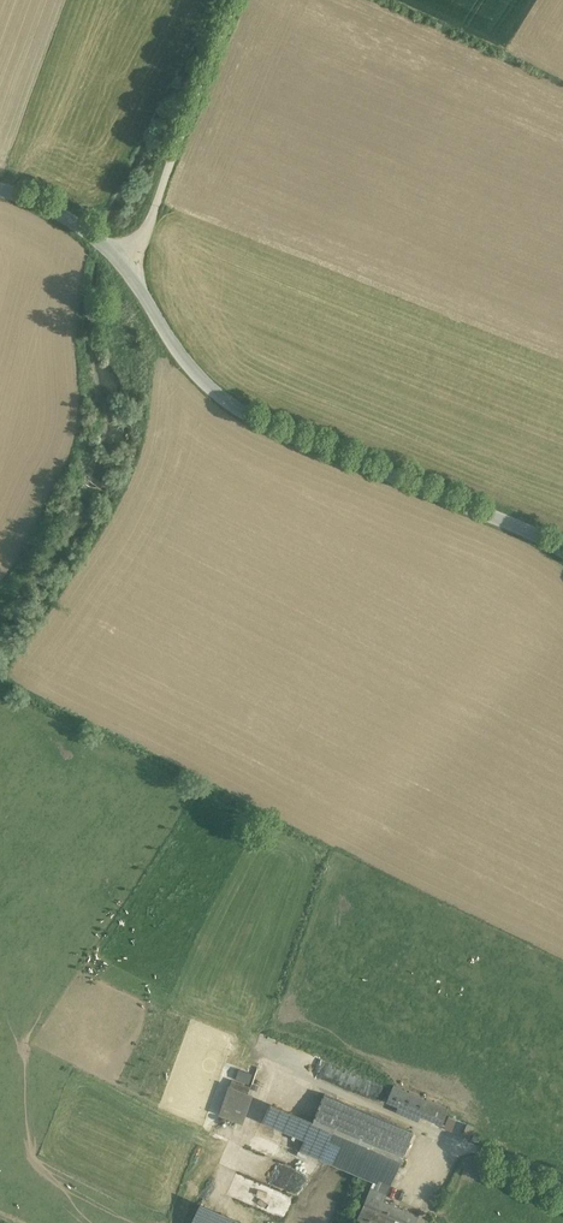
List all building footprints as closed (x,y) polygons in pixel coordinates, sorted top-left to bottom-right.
[(232,1084),(246,1089),(252,1072),(237,1067),(232,1084)] [(448,1109),(393,1085),(386,1101),(398,1106),(396,1111),(418,1121),(420,1115),(442,1124),(448,1109)] [(248,1092),(230,1086),(220,1113),(239,1119),(248,1092)] [(413,1132),(324,1094),(311,1124),(308,1131),(305,1137),(300,1149),(373,1181),(371,1186),(387,1193),(413,1132)] [(311,1124),(269,1106),(263,1120),(305,1137),(308,1131),(311,1124)] [(457,1120),(450,1116),(445,1128),(453,1131),(457,1120)] [(470,1138),(475,1127),(467,1124),(463,1135),(470,1138)] [(275,1178),(272,1182),(296,1195),(305,1178),(296,1173),(293,1177),(285,1172),(280,1181),(275,1178)] [(235,1192),(281,1213),(286,1201),(240,1181),(235,1192)] [(384,1200),(387,1193),(371,1186),(356,1221),(362,1222),(374,1222),(375,1220),(382,1222),(415,1222),(418,1215),(384,1200)] [(199,1208),(193,1222),(235,1222),(199,1208)]
